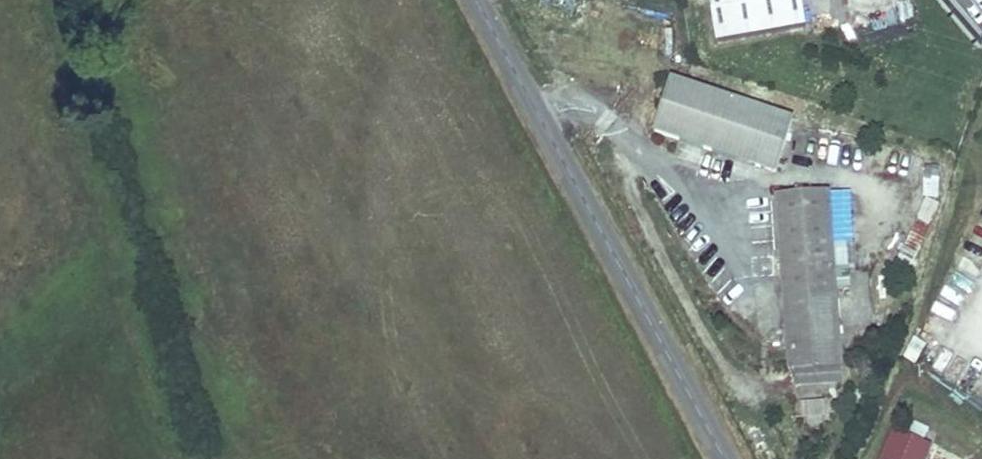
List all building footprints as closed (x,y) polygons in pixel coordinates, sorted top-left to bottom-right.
[(714,47),(803,32),(798,0),(706,0),(714,47)] [(790,126),(669,88),(652,138),(774,177),(790,126)] [(824,200),(773,204),(788,375),(820,373),(818,349),(837,348),(824,200)] [(837,348),(818,349),(820,373),(839,371),(837,348)] [(800,423),(827,423),(827,404),(800,404),(800,423)] [(933,449),(892,432),(880,458),(928,458),(933,449)]
